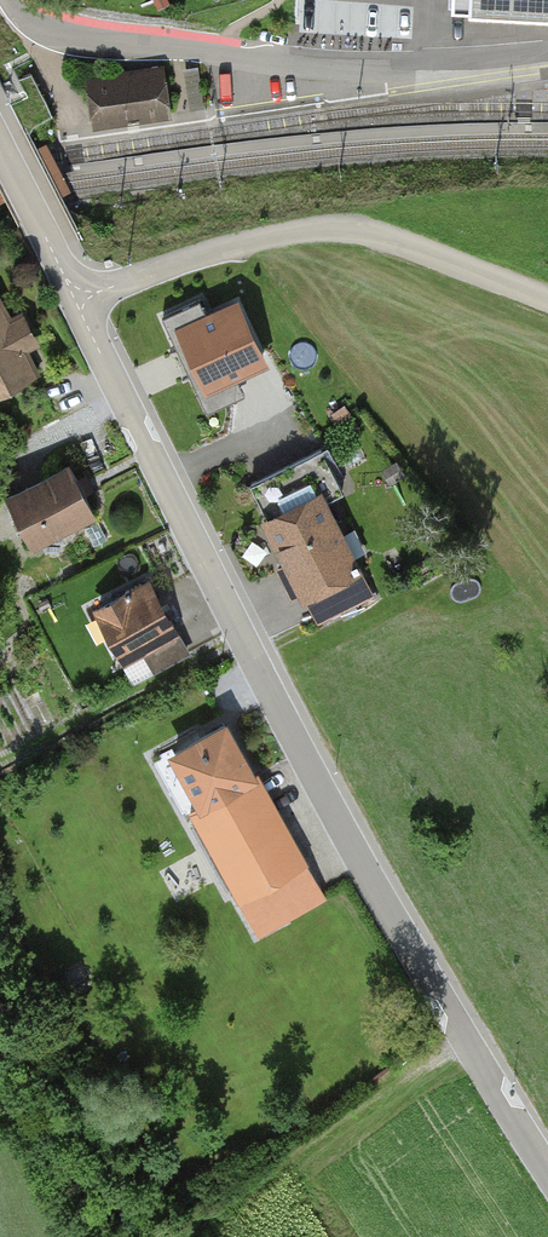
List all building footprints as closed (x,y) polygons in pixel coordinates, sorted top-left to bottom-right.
[(453,21),(547,23),(547,0),(454,0),(453,21)] [(86,77),(93,120),(162,110),(155,66),(86,77)] [(206,306),(199,292),(162,310),(207,403),(243,386),(234,367),(264,353),(235,292),(206,306)] [(30,370),(19,348),(30,342),(15,311),(5,316),(0,306),(0,385),(30,370)] [(312,598),(316,606),(376,575),(336,495),(354,486),(334,448),(255,488),(275,528),(293,563),(280,570),(298,606),(312,598)] [(60,469),(3,501),(27,545),(85,513),(60,469)] [(142,579),(93,603),(129,674),(178,649),(142,579)] [(229,708),(169,740),(196,792),(187,797),(260,935),(329,898),(229,708)]
